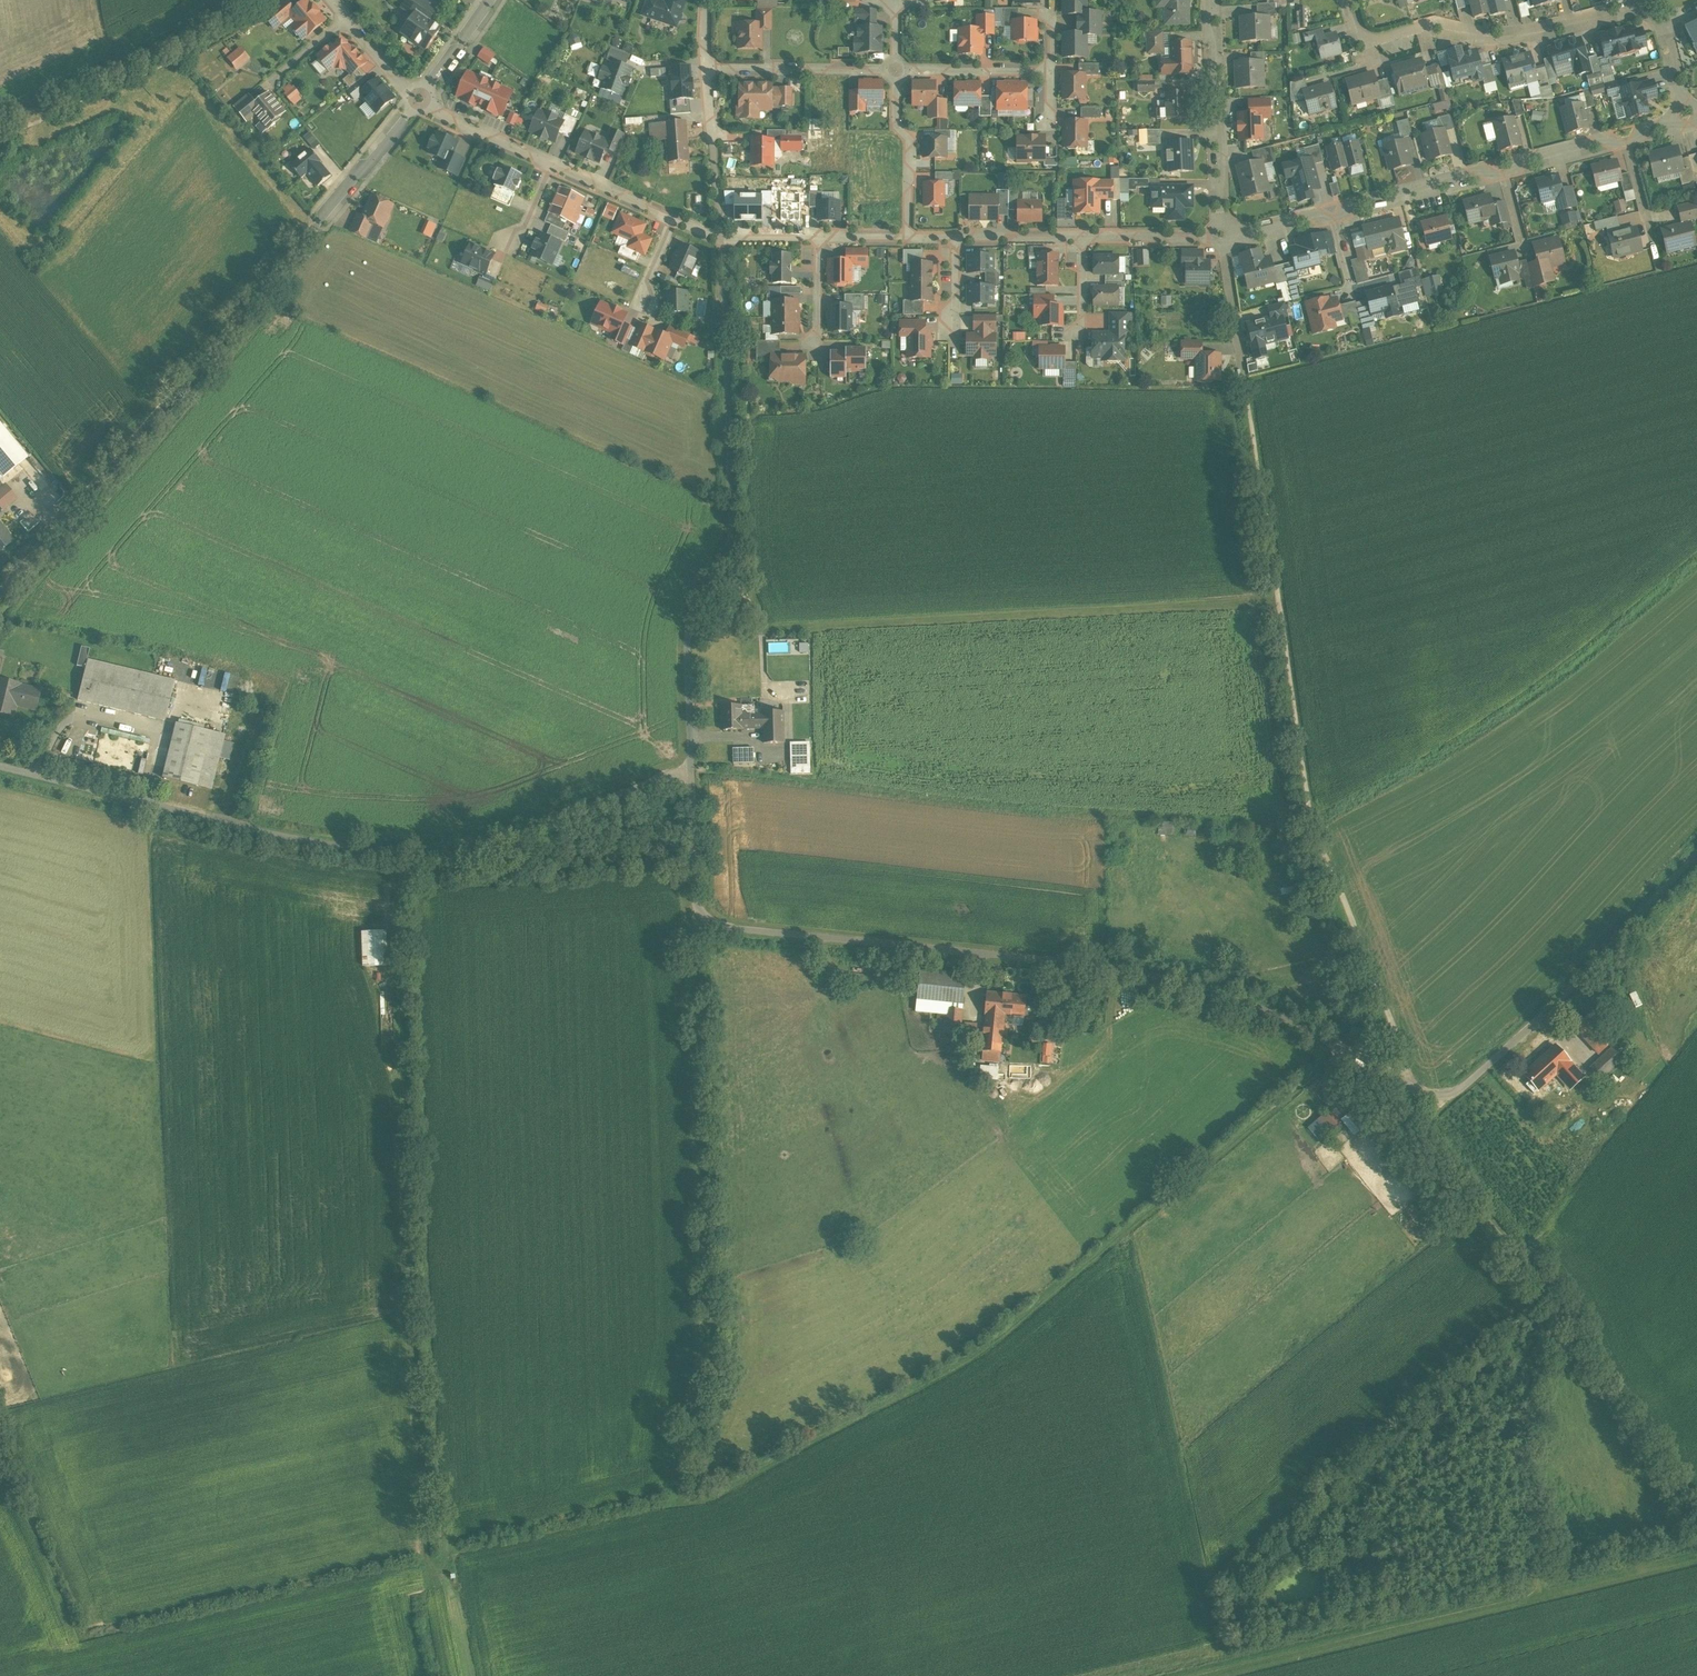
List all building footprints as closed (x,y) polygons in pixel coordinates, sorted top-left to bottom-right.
[(291,18),(297,13),(287,0),(267,17),(277,30),(291,18)] [(431,0),(412,0),(404,12),(415,20),(403,38),(429,55),(444,32),(434,25),(444,9),(431,0)] [(663,0),(649,0),(644,16),(678,27),(687,0),(668,0),(668,2),(663,0)] [(1082,26),(1105,26),(1105,13),(1089,13),(1090,0),(1066,0),(1066,17),(1082,17),(1082,26)] [(1160,10),(1169,10),(1169,27),(1193,27),(1192,0),(1159,0),(1160,10)] [(1400,10),(1410,8),(1408,0),(1397,0),(1400,10)] [(1459,11),(1468,9),(1466,0),(1456,0),(1459,11)] [(1476,20),(1494,16),(1490,0),(1471,0),(1476,20)] [(1510,14),(1506,0),(1490,0),(1495,18),(1510,14)] [(1565,0),(1536,0),(1538,8),(1565,1),(1565,0)] [(329,23),(310,1),(297,13),(291,18),(298,26),(292,30),(305,44),(329,23)] [(1259,7),(1260,19),(1271,18),(1279,18),(1278,6),(1259,7)] [(1004,29),(1016,28),(1016,22),(1022,22),(1021,9),(1004,10),(1004,29)] [(880,28),(880,25),(881,25),(881,11),(858,11),(858,25),(863,25),(863,28),(859,28),(860,40),(857,40),(857,56),(860,56),(885,56),(884,27),(880,28)] [(757,25),(741,25),(742,51),(764,51),(764,32),(775,31),(775,12),(757,12),(757,25)] [(978,30),(961,30),(961,57),(986,57),(986,38),(997,38),(997,16),(978,16),(978,30)] [(1272,43),(1271,18),(1260,19),(1241,19),(1242,44),(1272,43)] [(1022,22),(1016,22),(1016,28),(1016,44),(1039,43),(1039,22),(1022,22)] [(1686,28),(1696,48),(1696,23),(1686,28)] [(1623,30),(1601,36),(1607,60),(1629,54),(1651,48),(1645,25),(1623,31),(1623,30)] [(1105,26),(1082,26),(1081,36),(1065,36),(1064,61),(1091,62),(1091,40),(1104,41),(1105,26)] [(1325,30),(1307,34),(1309,43),(1319,41),(1324,62),(1346,57),(1340,34),(1327,37),(1325,30)] [(1164,34),(1149,35),(1150,55),(1165,54),(1164,34)] [(337,40),(317,57),(329,72),(336,67),(344,68),(351,76),(360,69),(367,63),(349,42),(337,40)] [(1584,41),(1551,50),(1557,71),(1575,66),(1578,77),(1593,73),(1584,41)] [(1196,43),(1172,43),(1173,62),(1165,62),(1166,77),(1197,76),(1196,43)] [(252,62),(241,49),(227,61),(237,73),(252,62)] [(498,58),(487,49),(480,58),(491,67),(498,58)] [(635,68),(628,66),(630,57),(612,51),(609,61),(614,62),(611,71),(606,69),(602,81),(607,83),(604,92),(625,99),(628,89),(633,91),(636,81),(631,79),(635,68)] [(1479,53),(1449,60),(1456,84),(1483,77),(1485,86),(1497,83),(1492,65),(1483,68),(1479,53)] [(1548,68),(1536,71),(1532,55),(1505,62),(1513,91),(1539,84),(1543,98),(1555,94),(1548,68)] [(1253,57),(1253,64),(1265,64),(1269,64),(1269,56),(1253,57)] [(1439,67),(1427,70),(1424,59),(1394,67),(1401,95),(1430,87),(1431,90),(1444,87),(1439,67)] [(1253,64),(1237,65),(1237,90),(1265,90),(1265,64),(1253,64)] [(1082,77),(1088,77),(1100,77),(1100,67),(1082,67),(1082,77)] [(364,75),(360,69),(351,76),(344,82),(349,87),(364,75)] [(518,94),(470,74),(458,101),(476,109),(478,104),(489,109),(486,114),(506,123),(518,94)] [(361,94),(371,86),(363,77),(348,90),(356,99),(362,94),(361,94)] [(1082,77),(1066,77),(1065,102),(1088,102),(1088,77),(1082,77)] [(1376,77),(1348,85),(1354,107),(1383,100),(1382,99),(1394,96),(1390,81),(1378,84),(1376,77)] [(394,98),(378,79),(371,86),(361,94),(362,94),(377,112),(394,98)] [(887,83),(863,83),(863,94),(851,94),(851,114),(870,114),(870,106),(887,106),(887,83)] [(1624,83),(1606,87),(1609,100),(1622,97),(1628,121),(1652,115),(1648,99),(1662,96),(1659,84),(1645,87),(1644,85),(1626,90),(1624,83)] [(777,84),(743,84),(742,121),(764,121),(764,112),(776,112),(776,105),(776,89),(777,84)] [(985,84),(957,85),(957,107),(985,107),(985,84)] [(1332,85),(1304,93),(1310,117),(1338,109),(1332,85)] [(287,96),(297,107),(304,101),(301,98),(303,97),(296,88),(294,90),(291,86),(285,91),(288,95),(287,96)] [(939,86),(916,86),(916,109),(931,109),(931,122),(950,122),(950,102),(939,102),(939,86)] [(1013,87),(1014,111),(1028,111),(1028,108),(1034,108),(1033,90),(1028,90),(1028,86),(1013,87)] [(999,91),(994,91),(994,109),(999,109),(999,111),(1014,111),(1013,87),(999,87),(999,91)] [(795,89),(776,89),(776,105),(794,105),(795,89)] [(1582,94),(1585,106),(1562,112),(1568,136),(1592,129),(1587,110),(1596,108),(1591,91),(1582,94)] [(288,115),(271,96),(260,105),(251,94),(235,108),(249,123),(257,116),(264,124),(258,129),(264,135),(288,115)] [(1167,121),(1192,120),(1191,94),(1166,94),(1167,121)] [(1516,120),(1527,117),(1523,100),(1512,103),(1516,120)] [(1252,115),(1241,115),(1242,143),(1266,142),(1265,121),(1274,120),(1273,103),(1252,103),(1252,115)] [(566,116),(564,120),(543,111),(532,135),(557,146),(562,134),(572,139),(579,122),(566,116)] [(520,117),(513,114),(508,125),(516,128),(520,117)] [(1452,117),(1440,120),(1443,132),(1456,128),(1452,117)] [(1495,125),(1502,152),(1522,147),(1515,119),(1495,125)] [(1402,140),(1414,136),(1410,121),(1398,124),(1402,140)] [(690,123),(667,125),(669,164),(693,163),(690,123)] [(1090,123),(1064,123),(1065,149),(1091,148),(1090,123)] [(607,140),(591,132),(580,155),(604,165),(610,152),(622,157),(631,137),(612,129),(607,140)] [(1421,139),(1427,163),(1455,156),(1448,131),(1421,139)] [(1161,146),(1161,133),(1141,133),(1141,146),(1161,146)] [(462,143),(438,134),(429,156),(443,162),(439,172),(460,180),(468,161),(457,156),(462,143)] [(803,137),(784,138),(784,153),(804,152),(803,137)] [(948,138),(925,139),(926,160),(948,159),(948,138)] [(1048,138),(1018,139),(1019,164),(1048,164),(1048,138)] [(1392,173),(1416,167),(1408,140),(1384,147),(1392,173)] [(778,141),(754,141),(754,166),(778,166),(778,141)] [(1195,142),(1169,143),(1170,173),(1196,172),(1195,142)] [(1352,170),(1367,166),(1361,143),(1346,147),(1352,170)] [(1292,176),(1299,202),(1312,199),(1310,191),(1319,189),(1313,165),(1323,162),(1318,145),(1304,148),(1307,160),(1283,166),(1286,178),(1292,176)] [(1345,146),(1328,150),(1334,175),(1352,170),(1345,146)] [(1679,147),(1649,155),(1657,182),(1680,176),(1686,174),(1683,161),(1679,147)] [(317,187),(331,174),(308,148),(289,165),(300,178),(305,173),(317,187)] [(1275,185),(1272,186),(1267,166),(1277,164),(1273,149),(1252,154),(1255,164),(1237,168),(1245,200),(1269,194),(1270,201),(1278,199),(1275,185)] [(1691,159),(1683,161),(1686,174),(1680,176),(1683,188),(1696,184),(1696,183),(1691,159)] [(1597,191),(1622,185),(1620,177),(1616,162),(1591,168),(1597,191)] [(510,207),(515,196),(519,198),(527,178),(504,168),(496,188),(498,189),(494,200),(510,207)] [(1637,193),(1632,173),(1620,177),(1622,185),(1625,196),(1637,193)] [(938,176),(938,185),(947,184),(956,184),(956,175),(938,176)] [(1561,176),(1539,181),(1544,205),(1558,201),(1561,214),(1580,209),(1575,190),(1565,192),(1561,176)] [(1115,183),(1075,184),(1075,218),(1103,218),(1102,200),(1115,200),(1115,183)] [(938,185),(926,184),(926,210),(947,210),(947,184),(938,185)] [(1195,186),(1155,186),(1155,209),(1171,209),(1171,223),(1187,223),(1187,210),(1195,210),(1195,186)] [(563,190),(560,189),(551,213),(549,211),(544,223),(563,230),(567,220),(572,222),(582,198),(563,190)] [(818,199),(822,199),(822,192),(810,192),(810,207),(818,207),(818,199)] [(1493,194),(1464,201),(1470,224),(1492,219),(1494,227),(1512,223),(1507,204),(1496,206),(1493,194)] [(397,206),(373,196),(365,217),(359,215),(352,233),(371,240),(376,225),(388,230),(397,206)] [(999,198),(972,197),(971,222),(999,222),(999,198)] [(818,207),(818,222),(840,222),(840,200),(822,199),(818,199),(818,207)] [(1043,203),(1022,203),(1022,224),(1043,224),(1043,203)] [(1680,209),(1684,226),(1693,223),(1696,222),(1696,204),(1680,209)] [(647,226),(622,215),(613,235),(631,243),(628,249),(646,257),(653,241),(643,236),(647,226)] [(1448,217),(1422,224),(1429,248),(1455,241),(1448,217)] [(1403,219),(1366,228),(1372,252),(1387,248),(1389,257),(1411,252),(1403,219)] [(1664,230),(1671,256),(1696,250),(1696,241),(1693,223),(1684,226),(1664,230)] [(1639,229),(1607,239),(1612,258),(1645,249),(1639,229)] [(551,266),(561,245),(540,235),(538,241),(534,239),(529,249),(533,251),(531,256),(551,266)] [(1562,238),(1536,245),(1540,261),(1530,264),(1537,288),(1558,283),(1555,270),(1570,266),(1562,238)] [(493,261),(497,254),(471,242),(461,264),(484,275),(487,276),(493,261)] [(1314,243),(1290,249),(1294,262),(1296,270),(1297,269),(1319,264),(1314,243)] [(677,280),(695,288),(699,280),(693,277),(703,254),(682,245),(671,270),(680,273),(677,280)] [(1241,256),(1243,265),(1262,260),(1260,250),(1241,256)] [(849,262),(831,262),(831,286),(855,286),(856,266),(869,266),(870,252),(849,251),(849,262)] [(1150,252),(1141,252),(1142,266),(1151,266),(1150,252)] [(905,266),(914,266),(914,283),(936,283),(936,266),(925,266),(925,254),(905,253),(905,266)] [(1206,253),(1182,253),(1182,268),(1188,268),(1188,286),(1212,287),(1212,267),(1206,267),(1206,253)] [(1517,253),(1493,259),(1498,281),(1504,279),(1505,285),(1519,282),(1518,276),(1522,275),(1517,253)] [(1061,254),(1040,254),(1040,271),(1061,272),(1061,254)] [(993,255),(970,255),(970,274),(993,274),(993,255)] [(1243,265),(1241,256),(1232,258),(1235,269),(1243,267),(1243,265)] [(794,257),(775,257),(776,285),(794,285),(794,257)] [(1122,257),(1097,257),(1097,277),(1122,276),(1122,257)] [(1243,265),(1243,267),(1249,288),(1275,281),(1276,281),(1272,268),(1270,258),(1262,260),(1243,265)] [(1365,259),(1353,263),(1359,284),(1371,281),(1365,259)] [(501,265),(493,261),(487,276),(484,275),(483,277),(493,281),(501,265)] [(1294,262),(1283,265),(1287,282),(1299,279),(1297,269),(1296,270),(1294,262)] [(1283,265),(1272,268),(1276,281),(1275,281),(1276,285),(1287,282),(1283,265)] [(1061,272),(1040,271),(1040,286),(1061,287),(1061,272)] [(666,276),(663,282),(679,289),(682,283),(666,276)] [(1440,277),(1423,282),(1428,299),(1445,295),(1440,277)] [(936,283),(914,283),(914,303),(904,303),(904,316),(923,316),(923,304),(936,304),(936,283)] [(1395,285),(1367,293),(1371,303),(1375,319),(1378,318),(1387,316),(1389,321),(1404,317),(1395,285)] [(994,286),(971,286),(971,305),(994,304),(994,286)] [(1122,291),(1097,291),(1097,309),(1122,309),(1122,291)] [(694,293),(668,294),(668,314),(694,314),(694,293)] [(853,335),(853,312),(866,312),(866,297),(846,298),(846,306),(832,306),(832,335),(853,335)] [(1339,297),(1308,305),(1316,337),(1340,330),(1338,324),(1346,322),(1345,318),(1343,309),(1339,297)] [(1056,299),(1037,298),(1036,319),(1042,319),(1042,329),(1064,329),(1065,306),(1056,305),(1056,299)] [(775,319),(800,319),(800,303),(774,303),(775,319)] [(1371,303),(1358,307),(1363,325),(1365,333),(1381,328),(1378,318),(1375,319),(1371,303)] [(595,326),(614,335),(611,341),(625,347),(634,328),(627,325),(631,316),(604,304),(595,326)] [(1358,305),(1343,309),(1345,318),(1351,317),(1353,327),(1363,325),(1358,307),(1358,305)] [(1272,310),(1274,318),(1284,315),(1289,314),(1287,306),(1272,310)] [(1291,342),(1284,315),(1274,318),(1256,322),(1263,349),(1291,342)] [(999,318),(977,318),(977,337),(969,337),(969,358),(977,358),(977,364),(993,364),(993,358),(1000,358),(999,337),(994,337),(993,332),(1000,332),(999,318)] [(1129,318),(1113,318),(1113,336),(1094,336),(1094,362),(1108,362),(1108,366),(1124,366),(1124,361),(1129,361),(1129,318)] [(800,319),(775,319),(775,335),(801,335),(800,319)] [(921,323),(903,323),(903,338),(910,339),(910,361),(934,361),(935,332),(921,332),(921,323)] [(648,354),(658,331),(642,324),(632,347),(648,354)] [(665,361),(673,344),(686,349),(691,337),(676,331),(673,338),(658,331),(648,354),(665,361)] [(1206,343),(1184,343),(1184,362),(1197,362),(1197,382),(1225,382),(1225,355),(1207,355),(1206,343)] [(758,364),(775,364),(775,388),(809,388),(809,360),(781,359),(781,344),(758,344),(758,364)] [(869,350),(850,350),(850,353),(850,372),(869,373),(869,350)] [(1067,350),(1042,350),(1041,372),(1067,373),(1067,364),(1067,350)] [(850,381),(850,372),(850,353),(832,353),(831,380),(850,381)] [(1078,365),(1067,364),(1067,373),(1066,387),(1078,387),(1078,365)] [(31,458),(0,420),(0,483),(31,458)] [(0,490),(0,511),(1,512),(17,500),(5,486),(0,490)] [(0,527),(0,551),(12,541),(2,529),(0,527)] [(90,661),(81,701),(167,722),(177,682),(90,661)] [(0,681),(0,712),(12,715),(14,705),(34,710),(39,691),(0,681)] [(742,706),(722,706),(723,730),(743,729),(764,728),(764,743),(790,743),(791,774),(809,774),(808,743),(812,743),(811,711),(763,712),(764,714),(742,715),(742,706)] [(228,736),(179,724),(166,778),(214,790),(228,736)] [(756,749),(736,749),(737,764),(757,764),(756,749)] [(389,932),(366,933),(367,967),(390,966),(389,932)] [(968,976),(924,971),(921,1000),(939,1002),(966,1004),(968,976)] [(1027,996),(988,993),(983,1051),(1001,1053),(1004,1025),(1024,1026),(1025,1016),(1034,1017),(1035,1004),(1026,1003),(1027,996)] [(965,1010),(941,1008),(939,1032),(967,1035),(968,1026),(963,1026),(965,1010)] [(1573,1023),(1602,1055),(1624,1034),(1612,1022),(1605,1028),(1593,1015),(1587,1020),(1582,1015),(1573,1023)] [(1555,1047),(1524,1075),(1530,1081),(1526,1085),(1534,1094),(1554,1076),(1556,1078),(1558,1075),(1571,1089),(1582,1078),(1568,1063),(1569,1062),(1555,1047)] [(1633,1064),(1617,1048),(1593,1070),(1604,1082),(1620,1067),(1624,1072),(1633,1064)]
